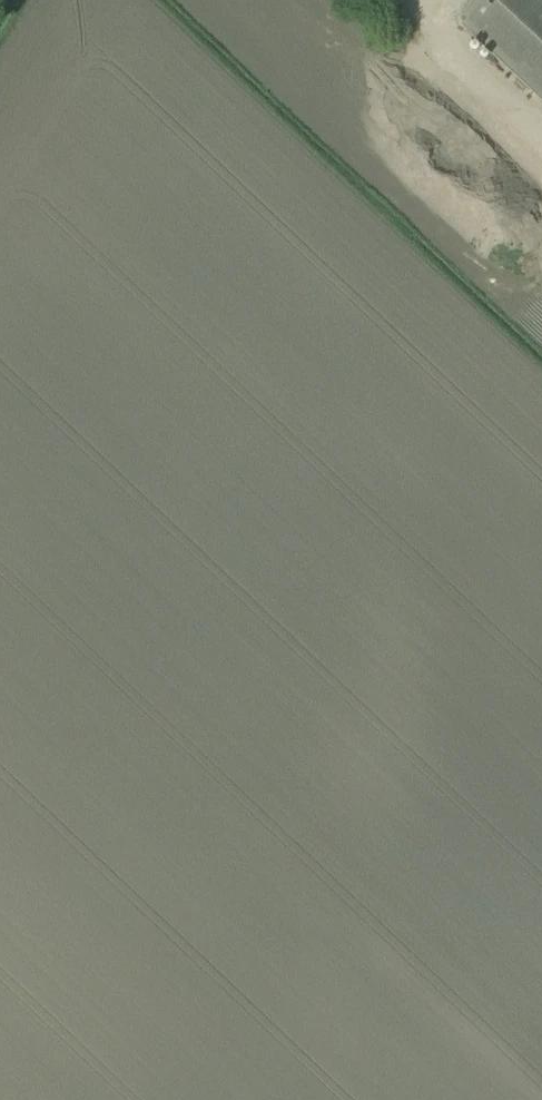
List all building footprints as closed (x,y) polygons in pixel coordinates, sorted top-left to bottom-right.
[(541,101),(541,0),(473,0),(461,12),(468,18),(461,25),(541,101)]
